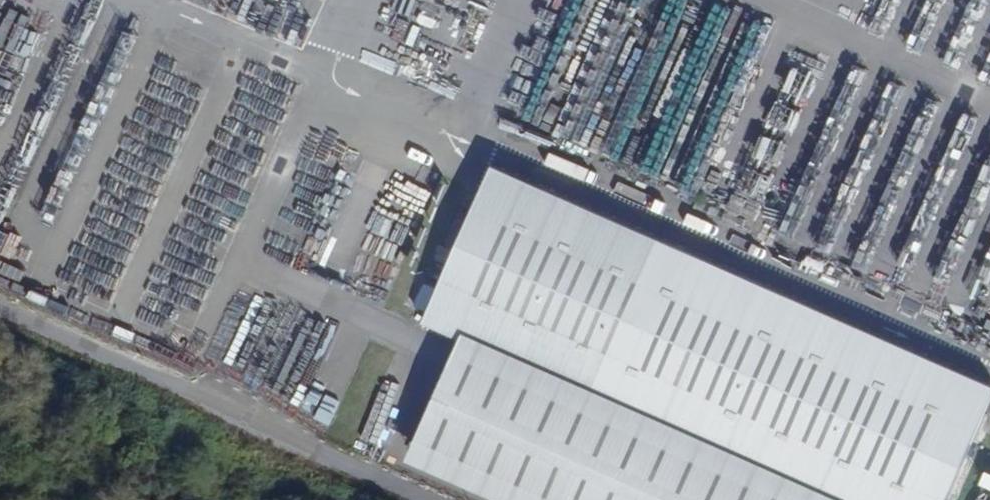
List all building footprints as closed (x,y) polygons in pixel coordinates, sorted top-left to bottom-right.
[(442,10),(415,0),(404,0),(399,14),(436,27),(442,10)] [(396,61),(419,70),(435,33),(412,24),(396,61)] [(460,337),(832,499),(940,499),(989,389),(989,380),(490,159),(419,318),(460,337)] [(460,337),(409,453),(515,499),(832,499),(460,337)] [(327,423),(343,390),(316,377),(300,411),(327,423)] [(984,466),(978,478),(989,483),(989,469),(984,466)]
